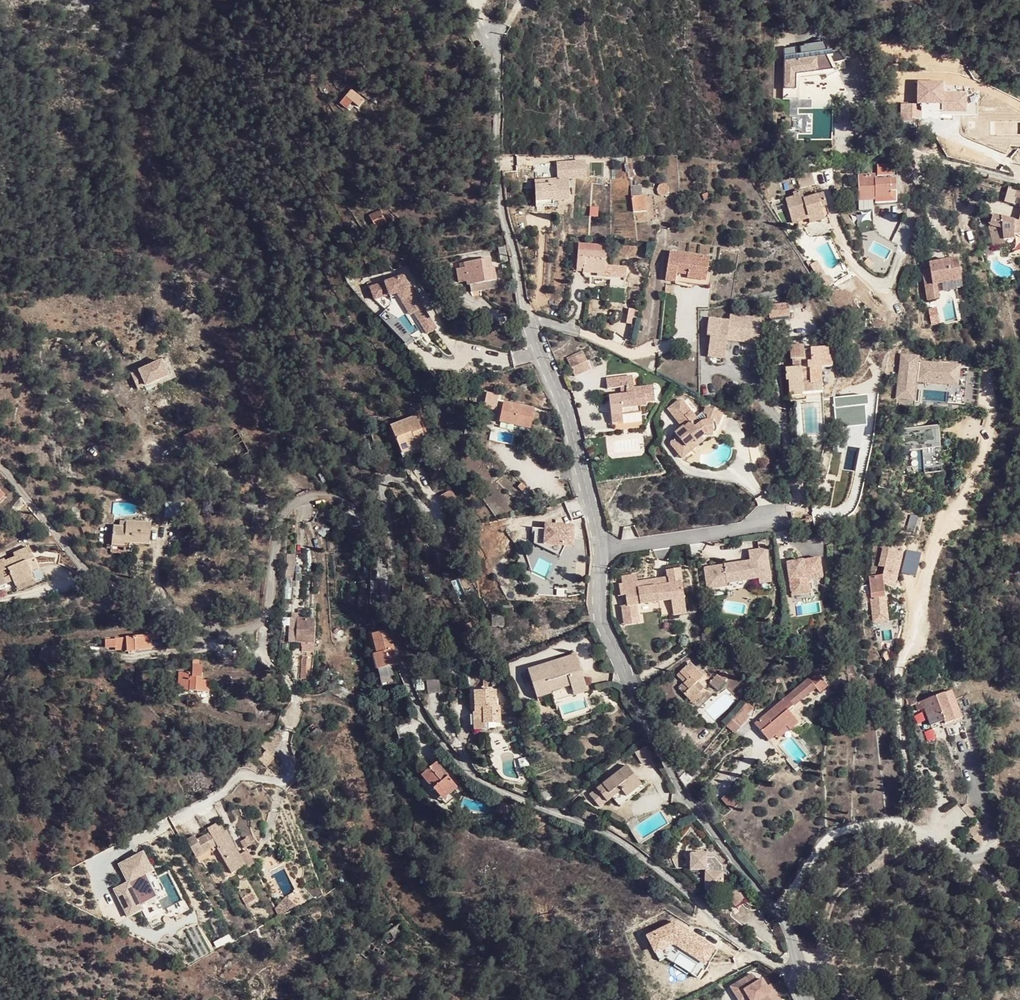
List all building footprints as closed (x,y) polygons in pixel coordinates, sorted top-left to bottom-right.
[(396,3),(390,7),(395,13),(401,9),(396,3)] [(797,53),(784,55),(785,61),(784,104),(797,104),(797,80),(825,77),(827,83),(834,105),(847,99),(839,79),(835,69),(840,68),(839,67),(846,65),(839,56),(828,57),(822,44),(808,51),(812,58),(798,60),(797,53)] [(808,51),(797,53),(798,60),(812,58),(808,51)] [(348,89),(344,95),(351,101),(357,105),(362,99),(348,89)] [(344,95),(339,101),(347,106),(351,101),(344,95)] [(912,120),(921,120),(921,107),(902,106),(902,124),(911,124),(912,120)] [(876,177),(893,177),(893,163),(876,164),(876,177)] [(875,198),(896,197),(895,182),(874,183),(875,177),(858,177),(858,202),(875,201),(875,198)] [(536,202),(553,201),(569,200),(568,178),(551,180),(552,185),(535,186),(536,202)] [(665,184),(663,184),(662,184),(660,184),(658,185),(657,186),(656,188),(656,190),(656,191),(656,193),(656,195),(657,196),(659,197),(660,198),(662,199),(664,199),(665,199),(667,198),(668,197),(669,196),(670,195),(670,193),(671,192),(671,190),(670,189),(670,187),(669,186),(668,185),(666,184),(665,184)] [(634,214),(646,213),(644,198),(641,198),(641,188),(631,189),(634,214)] [(810,218),(829,213),(824,197),(809,202),(804,203),(803,199),(801,194),(793,197),(794,200),(786,203),(792,226),(811,220),(810,218)] [(876,206),(896,205),(896,197),(875,198),(875,201),(876,206)] [(379,210),(368,216),(376,229),(386,223),(379,210)] [(812,225),(831,219),(829,213),(810,218),(811,220),(812,225)] [(994,214),(991,229),(996,252),(1007,250),(1006,246),(1016,244),(1016,239),(1019,238),(1019,220),(994,214)] [(578,246),(576,273),(597,275),(597,278),(604,278),(606,248),(578,246)] [(506,247),(498,248),(498,263),(507,262),(506,247)] [(666,283),(709,288),(711,276),(707,275),(709,260),(670,255),(666,283)] [(951,271),(922,276),(926,297),(951,293),(950,288),(961,286),(956,256),(949,257),(951,271)] [(465,281),(465,287),(495,283),(493,271),(490,272),(489,259),(462,263),(463,268),(454,268),(455,282),(465,281)] [(370,285),(374,298),(388,294),(389,295),(392,302),(385,309),(387,311),(397,317),(404,312),(412,324),(414,323),(418,330),(410,335),(414,341),(436,328),(423,307),(425,306),(416,292),(414,292),(403,275),(370,285)] [(496,290),(495,283),(465,287),(467,295),(496,290)] [(388,294),(374,298),(385,309),(392,302),(389,295),(388,294)] [(784,304),(765,306),(767,318),(786,316),(784,304)] [(730,324),(709,323),(709,340),(712,340),(712,362),(729,362),(729,344),(729,338),(746,338),(746,344),(762,344),(762,318),(730,318),(730,324)] [(791,396),(802,395),(802,391),(801,375),(809,374),(810,384),(824,383),(822,367),(832,366),(831,355),(827,355),(826,346),(808,348),(808,350),(802,350),(802,346),(788,347),(789,360),(794,360),(795,364),(799,364),(799,368),(785,369),(786,382),(790,382),(791,396)] [(583,353),(567,361),(574,377),(590,369),(583,353)] [(891,387),(912,389),(916,356),(894,354),(891,387)] [(128,371),(136,389),(166,376),(159,359),(128,371)] [(958,365),(922,362),(920,381),(957,385),(958,365)] [(809,374),(801,375),(802,391),(824,389),(824,383),(810,384),(809,374)] [(626,395),(621,395),(609,397),(612,424),(623,423),(622,417),(640,414),(640,407),(646,407),(646,404),(655,403),(653,386),(634,389),(632,377),(606,380),(607,390),(621,388),(626,388),(626,395)] [(669,408),(683,427),(684,428),(691,423),(685,416),(692,411),(682,398),(669,408)] [(501,403),(498,421),(529,426),(532,409),(501,403)] [(675,433),(677,437),(686,447),(694,441),(695,443),(706,434),(707,434),(709,434),(710,433),(711,432),(712,432),(713,430),(714,429),(715,427),(716,426),(716,424),(718,425),(727,417),(710,410),(706,414),(704,413),(697,418),(692,411),(685,416),(691,423),(684,428),(683,427),(675,433)] [(418,413),(389,427),(404,462),(420,456),(419,453),(433,447),(418,413)] [(528,432),(529,426),(498,421),(497,425),(528,432)] [(941,472),(938,425),(904,427),(907,474),(941,472)] [(200,427),(184,431),(188,444),(205,439),(200,427)] [(669,443),(681,459),(690,453),(686,447),(677,437),(669,443)] [(694,441),(686,447),(690,453),(698,446),(695,443),(694,441)] [(219,461),(230,457),(226,443),(213,448),(219,461)] [(110,519),(109,527),(122,528),(123,520),(110,519)] [(456,519),(444,521),(445,532),(458,530),(456,519)] [(117,528),(109,527),(107,553),(115,553),(116,551),(128,551),(129,543),(145,544),(146,521),(123,520),(122,528),(117,528)] [(542,528),(533,528),(533,546),(573,546),(574,524),(542,523),(542,528)] [(895,534),(903,536),(905,531),(904,530),(897,528),(895,534)] [(6,580),(9,587),(29,578),(25,570),(33,567),(25,549),(25,550),(24,546),(9,553),(10,556),(0,560),(0,583),(6,580)] [(886,593),(885,584),(894,587),(902,552),(883,547),(876,577),(869,577),(871,595),(886,593)] [(769,573),(766,550),(748,552),(750,563),(704,569),(707,590),(726,587),(726,583),(759,578),(758,574),(769,573)] [(787,564),(792,597),(804,595),(802,579),(817,577),(822,576),(820,559),(787,564)] [(643,589),(642,583),(637,583),(622,585),(618,586),(620,597),(625,596),(626,606),(621,607),(624,626),(638,624),(636,613),(671,607),(672,616),(685,614),(679,569),(666,571),(668,585),(643,589)] [(769,573),(758,574),(759,578),(760,584),(770,582),(769,573)] [(636,576),(621,578),(622,585),(637,583),(636,576)] [(802,579),(804,595),(819,593),(817,577),(802,579)] [(886,593),(871,595),(873,615),(885,614),(883,598),(886,598),(886,593)] [(503,613),(493,613),(492,626),(503,626),(503,613)] [(315,640),(316,614),(295,614),(295,638),(315,640)] [(685,614),(672,616),(673,622),(686,620),(685,614)] [(473,633),(469,623),(464,624),(467,633),(458,635),(461,642),(473,633)] [(638,624),(624,626),(625,633),(639,631),(638,624)] [(389,630),(387,631),(369,635),(377,670),(389,667),(390,673),(399,672),(389,630)] [(155,632),(103,638),(104,645),(112,645),(113,647),(122,646),(122,648),(149,646),(148,637),(155,636),(155,632)] [(478,647),(473,633),(461,642),(465,651),(478,647)] [(550,703),(573,696),(571,689),(583,686),(573,655),(526,671),(535,699),(548,696),(550,703)] [(188,671),(177,670),(175,687),(192,689),(192,700),(205,701),(206,679),(199,678),(200,664),(189,663),(188,671)] [(689,701),(698,692),(693,687),(702,677),(689,663),(680,673),(687,680),(683,684),(677,689),(689,701)] [(389,667),(377,670),(378,677),(390,673),(389,667)] [(687,680),(680,673),(676,676),(683,684),(687,680)] [(717,690),(725,682),(717,675),(710,684),(717,690)] [(819,693),(827,687),(817,675),(809,681),(808,679),(754,724),(769,742),(775,736),(786,727),(789,731),(797,723),(787,711),(792,707),(794,708),(816,689),(819,693)] [(586,692),(583,686),(571,689),(573,696),(586,692)] [(495,690),(475,691),(475,711),(472,711),(472,735),(483,735),(484,727),(499,726),(498,711),(496,711),(495,690)] [(921,702),(923,709),(929,727),(943,722),(944,724),(961,719),(951,691),(921,702)] [(698,692),(689,701),(692,704),(701,695),(698,692)] [(923,709),(921,702),(913,704),(916,712),(923,709)] [(752,709),(745,703),(731,720),(740,728),(750,717),(747,715),(752,709)] [(312,722),(305,728),(313,737),(322,730),(318,725),(315,727),(312,722)] [(786,727),(775,736),(778,740),(789,731),(786,727)] [(420,779),(428,788),(432,784),(440,794),(454,783),(437,762),(422,774),(423,776),(420,779)] [(625,765),(587,794),(596,805),(609,796),(618,805),(643,786),(625,765)] [(921,782),(913,784),(915,793),(923,792),(921,782)] [(454,783),(440,794),(443,798),(457,787),(454,783)] [(432,784),(428,788),(436,799),(440,799),(443,798),(440,794),(432,784)] [(245,803),(258,798),(254,788),(241,793),(245,803)] [(201,849),(205,846),(210,844),(213,844),(226,871),(240,865),(236,855),(229,842),(231,841),(225,828),(222,830),(219,824),(217,825),(216,821),(205,824),(207,829),(195,836),(201,849)] [(963,833),(972,839),(979,832),(977,829),(973,825),(963,833)] [(979,832),(972,839),(976,843),(984,837),(985,832),(980,827),(977,829),(979,832)] [(192,831),(183,835),(192,853),(201,849),(195,836),(192,831)] [(244,836),(239,839),(243,847),(248,845),(244,836)] [(242,869),(252,864),(245,851),(236,855),(240,865),(242,869)] [(164,894),(143,853),(119,865),(128,882),(140,906),(164,894)] [(704,855),(688,854),(688,871),(703,871),(702,891),(720,891),(720,873),(720,868),(712,858),(704,858),(704,855)] [(142,910),(140,906),(128,882),(113,890),(127,918),(142,910)] [(737,893),(726,892),(728,900),(732,905),(741,899),(737,893)] [(398,922),(380,936),(387,944),(404,931),(398,922)] [(756,983),(751,975),(731,986),(739,999),(743,999),(749,996),(752,999),(759,999),(760,999),(770,993),(762,979),(756,983)] [(760,999),(781,999),(775,991),(760,999)]
